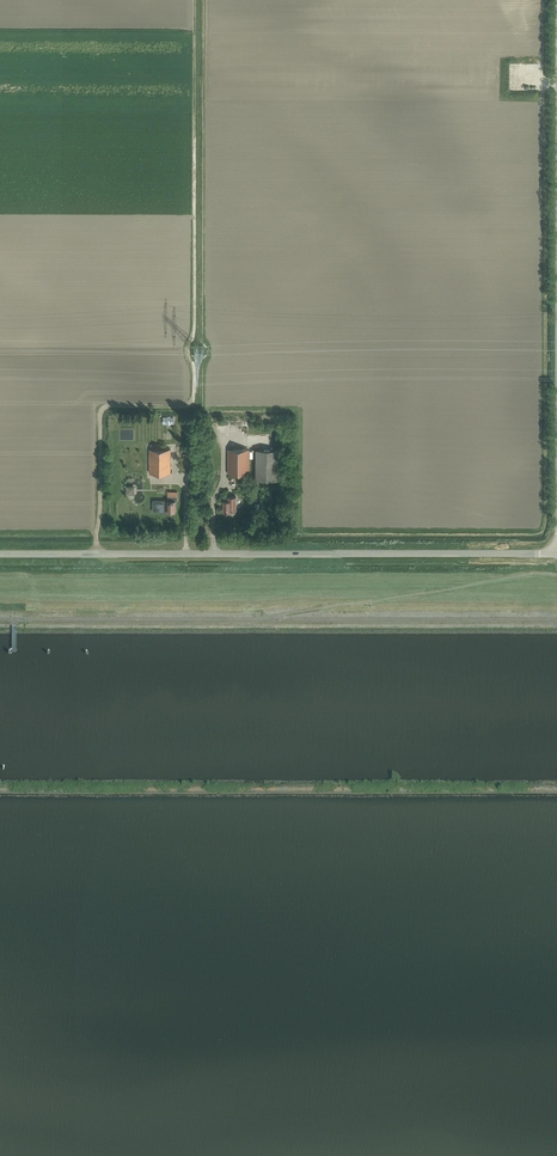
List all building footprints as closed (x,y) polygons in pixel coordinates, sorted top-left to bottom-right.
[(170,473),(170,450),(150,449),(149,473),(170,473)] [(249,473),(249,450),(228,450),(228,473),(249,473)] [(278,450),(256,450),(256,480),(278,480),(278,450)] [(167,501),(153,500),(153,511),(175,512),(175,501),(177,501),(177,496),(167,496),(167,501)] [(224,501),(223,501),(223,512),(230,512),(230,513),(236,513),(236,510),(236,497),(228,497),(224,497),(224,501)]
